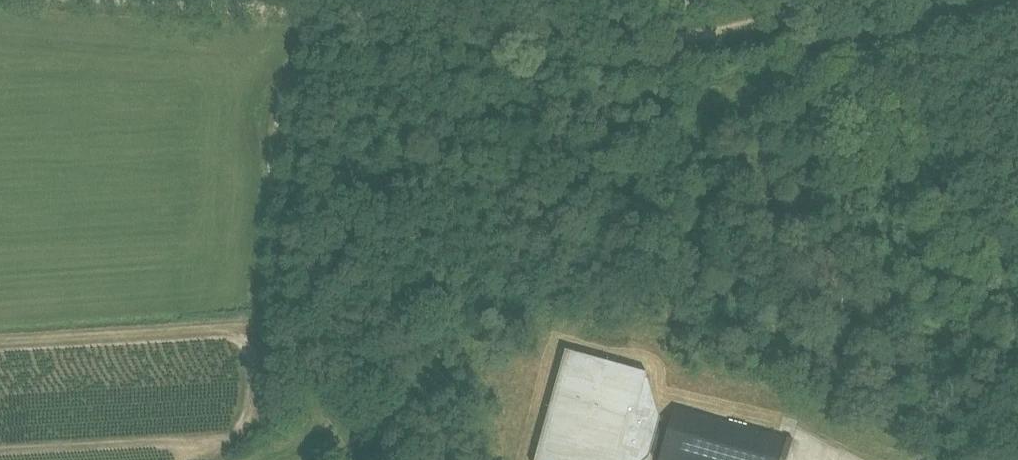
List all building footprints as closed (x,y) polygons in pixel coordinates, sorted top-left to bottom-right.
[(657,423),(658,417),(645,413),(641,396),(647,373),(565,350),(535,459),(628,459),(634,454),(647,457),(649,452),(661,455),(659,459),(788,459),(794,439),(791,439),(788,438),(778,435),(674,406),(668,426),(657,423)]
